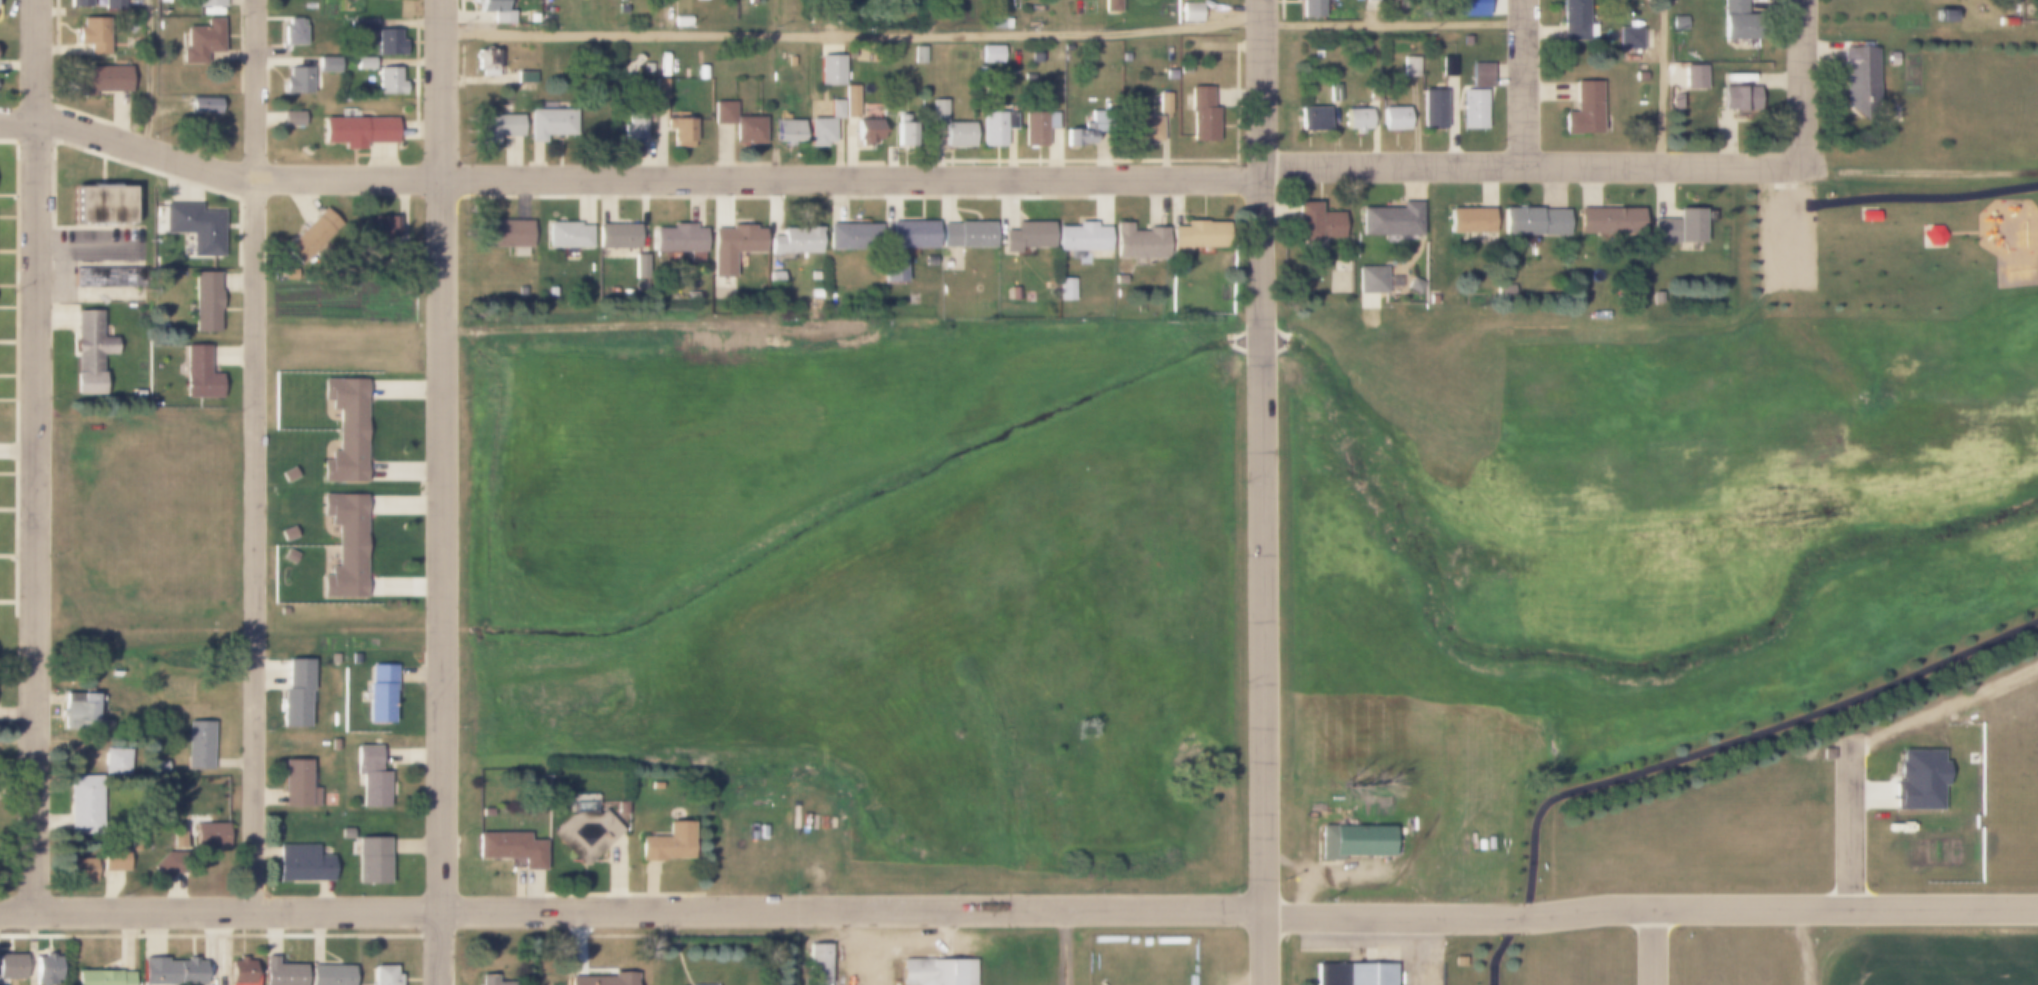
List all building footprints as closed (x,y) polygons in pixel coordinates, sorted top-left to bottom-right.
[(103,10),(103,0),(122,0),(122,10),(103,10)] [(197,9),(224,9),(224,0),(197,0),(197,9)] [(476,12),(476,0),(500,0),(500,11),(511,11),(511,24),(492,24),(492,12),(476,12)] [(1103,11),(1103,0),(1118,0),(1118,11),(1103,11)] [(1300,18),(1300,0),(1320,0),(1320,18),(1300,18)] [(1472,0),(1491,0),(1491,15),(1472,15),(1472,0)] [(1560,42),(1560,0),(1583,0),(1583,42),(1560,42)] [(1722,15),(1722,0),(1743,0),(1743,15),(1745,15),(1745,38),(1720,38),(1720,15),(1722,15)] [(1180,3),(1199,3),(1199,21),(1180,21),(1180,3)] [(1932,11),(1949,11),(1949,22),(1932,22),(1932,11)] [(528,14),(537,14),(537,23),(528,23),(528,14)] [(690,15),(690,27),(674,27),(674,15),(690,15)] [(1669,16),(1683,16),(1683,31),(1669,31),(1669,16)] [(88,55),(88,44),(75,44),(75,27),(80,27),(80,18),(107,18),(107,55),(88,55)] [(210,51),(210,62),(179,62),(179,48),(184,48),(184,26),(204,26),(204,18),(220,18),(220,51),(210,51)] [(373,18),(373,32),(353,32),(353,18),(373,18)] [(302,19),(302,44),(281,44),(281,19),(302,19)] [(988,19),(1008,19),(1008,29),(988,29),(988,19)] [(1584,24),(1595,24),(1595,37),(1584,37),(1584,24)] [(1615,28),(1639,28),(1639,50),(1615,50),(1615,28)] [(375,30),(398,30),(398,39),(402,39),(402,55),(375,55),(375,30)] [(1359,40),(1367,40),(1367,50),(1359,50),(1359,40)] [(981,45),(1000,45),(1000,64),(981,64),(981,45)] [(913,46),(924,46),(924,65),(913,65),(913,46)] [(482,50),(482,47),(486,47),(486,50),(494,50),(494,70),(474,70),(474,50),(482,50)] [(1874,48),(1874,110),(1842,110),(1842,48),(1874,48)] [(1031,53),(1040,53),(1040,63),(1031,63),(1031,53)] [(1886,53),(1896,53),(1896,64),(1886,64),(1886,53)] [(818,56),(842,56),(842,85),(818,85),(818,56)] [(371,58),(371,73),(352,73),(352,58),(371,58)] [(1402,58),(1417,58),(1417,77),(1402,77),(1402,58)] [(1471,63),(1489,63),(1489,87),(1471,87),(1471,63)] [(643,64),(652,64),(652,73),(643,73),(643,64)] [(1682,65),(1703,65),(1703,90),(1682,90),(1682,65)] [(72,66),(127,66),(127,92),(91,92),(91,95),(72,95),(72,66)] [(310,88),(310,95),(281,95),(281,78),(287,78),(287,67),(310,67),(310,75),(319,75),(319,88),(310,88)] [(397,68),(397,82),(402,82),(402,95),(376,95),(376,68),(397,68)] [(656,68),(664,68),(664,76),(656,76),(656,68)] [(515,72),(533,72),(533,83),(515,83),(515,72)] [(1634,72),(1642,72),(1642,81),(1634,81),(1634,72)] [(654,79),(665,79),(665,98),(654,98),(654,79)] [(1598,81),(1598,137),(1562,137),(1562,112),(1573,112),(1573,81),(1598,81)] [(1328,83),(1338,83),(1338,101),(1328,101),(1328,83)] [(844,85),(857,85),(857,118),(844,118),(844,85)] [(1188,86),(1189,143),(1215,142),(1215,108),(1210,108),(1209,85),(1188,86)] [(1744,110),(1744,112),(1729,112),(1729,110),(1718,110),(1718,87),(1753,87),(1753,110),(1744,110)] [(1443,91),(1443,129),(1421,129),(1421,91),(1443,91)] [(1483,91),(1483,129),(1460,129),(1460,91),(1483,91)] [(1157,93),(1168,93),(1168,112),(1157,112),(1157,93)] [(1674,95),(1682,95),(1682,108),(1674,108),(1674,95)] [(188,97),(217,97),(217,114),(188,114),(188,97)] [(712,123),(713,99),(732,99),(732,123),(712,123)] [(945,120),(931,121),(931,99),(945,99),(945,120)] [(828,118),(828,100),(840,100),(840,120),(832,120),(832,143),(808,143),(808,118),(828,118)] [(1326,106),(1326,131),(1298,131),(1298,106),(1326,106)] [(1381,107),(1407,107),(1407,129),(1381,129),(1381,107)] [(1361,129),(1361,134),(1352,134),(1352,129),(1344,129),(1344,109),(1369,109),(1369,129),(1361,129)] [(577,110),(577,140),(543,140),(543,143),(528,143),(528,110),(577,110)] [(621,125),(620,142),(644,142),(644,111),(628,110),(627,125),(621,125)] [(1063,129),(1063,150),(1076,150),(1076,146),(1089,146),(1089,131),(1099,131),(1099,111),(1090,111),(1090,121),(1081,121),(1081,129),(1063,129)] [(281,112),(301,112),(301,126),(281,126),(281,112)] [(1003,129),(1014,129),(1015,113),(982,112),(981,145),(1002,145),(1003,129)] [(1057,113),(1057,128),(1044,128),(1044,146),(1023,146),(1023,112),(1057,113)] [(521,115),(521,135),(496,135),(496,144),(473,144),(474,117),(492,117),(493,114),(521,115)] [(906,122),(912,122),(912,148),(894,148),(894,122),(896,122),(896,115),(906,115),(906,122)] [(1158,115),(1158,142),(1122,143),(1121,116),(1158,115)] [(761,116),(761,143),(734,143),(734,116),(761,116)] [(361,143),(361,149),(341,149),(341,143),(321,143),(321,117),(395,117),(395,143),(361,143)] [(693,118),(665,118),(665,129),(669,129),(670,141),(672,141),(673,147),(690,147),(690,141),(694,141),(693,118)] [(773,120),(802,120),(802,141),(773,141),(773,120)] [(878,138),(872,138),(872,142),(868,142),(868,146),(858,146),(858,139),(851,139),(851,120),(878,120),(878,138)] [(972,122),(972,147),(944,147),(944,122),(972,122)] [(130,187),(130,224),(75,224),(75,187),(130,187)] [(1315,213),(1338,213),(1338,238),(1315,238),(1315,241),(1292,241),(1292,202),(1315,202),(1315,213)] [(1359,208),(1399,208),(1399,202),(1418,202),(1418,236),(1359,236),(1359,208)] [(198,211),(221,211),(221,256),(191,256),(191,233),(163,233),(163,203),(198,203),(198,211)] [(322,208),(341,225),(300,267),(282,250),(322,208)] [(1499,208),(1537,208),(1537,211),(1565,211),(1565,235),(1499,235),(1499,208)] [(1576,208),(1638,208),(1638,234),(1576,234),(1576,208)] [(1446,209),(1489,209),(1489,233),(1446,233),(1446,209)] [(1650,219),(1674,219),(1674,209),(1700,209),(1700,243),(1650,243),(1650,219)] [(1857,211),(1875,211),(1875,221),(1857,221),(1857,211)] [(1169,223),(1168,248),(1180,257),(1192,248),(1223,249),(1224,221),(1207,220),(1207,216),(1181,216),(1180,223),(1169,223)] [(371,217),(393,217),(393,243),(371,243),(371,217)] [(992,218),(992,248),(940,247),(941,223),(958,223),(958,218),(992,218)] [(529,220),(528,248),(479,247),(480,219),(529,220)] [(934,219),(933,249),(888,249),(888,219),(934,219)] [(1000,227),(1011,228),(1012,219),(1049,220),(1048,247),(1018,247),(1018,254),(1000,253),(1000,227)] [(634,221),(634,248),(595,248),(595,221),(634,221)] [(1093,228),(1105,228),(1105,248),(1087,248),(1087,264),(1078,264),(1078,259),(1070,259),(1070,251),(1055,251),(1055,226),(1073,226),(1073,221),(1093,222),(1093,228)] [(576,222),(576,227),(590,227),(590,247),(546,247),(546,222),(576,222)] [(878,222),(879,250),(826,251),(826,222),(878,222)] [(669,223),(669,228),(651,228),(651,265),(701,265),(701,228),(693,228),(693,223),(669,223)] [(1128,223),(1113,223),(1113,256),(1163,257),(1163,227),(1144,227),(1144,232),(1128,232),(1128,223)] [(753,225),(753,228),(761,228),(761,254),(732,254),(732,278),(711,278),(711,227),(728,227),(728,225),(753,225)] [(1926,226),(1937,226),(1943,236),(1937,246),(1926,246),(1920,236),(1926,226)] [(818,228),(818,253),(769,253),(768,235),(780,235),(780,228),(818,228)] [(396,242),(407,242),(407,255),(396,255),(396,242)] [(634,255),(647,255),(647,278),(634,278),(634,255)] [(923,257),(933,257),(933,266),(923,266),(923,257)] [(901,258),(901,283),(882,283),(882,258),(901,258)] [(1181,260),(1181,273),(1169,273),(1169,260),(1181,260)] [(145,267),(145,287),(74,287),(74,267),(145,267)] [(1357,267),(1383,267),(1383,294),(1357,294),(1357,267)] [(768,271),(780,271),(780,283),(768,283),(768,271)] [(192,272),(217,272),(217,334),(192,334),(192,272)] [(1113,276),(1122,276),(1122,284),(1113,284),(1113,276)] [(1410,277),(1423,283),(1417,294),(1405,288),(1410,277)] [(1057,279),(1072,279),(1072,300),(1057,300),(1057,279)] [(1635,283),(1635,296),(1626,296),(1626,283),(1635,283)] [(1503,285),(1511,285),(1511,293),(1503,293),(1503,285)] [(810,289),(819,289),(819,298),(810,298),(810,289)] [(1007,290),(1015,290),(1015,299),(1007,299),(1007,290)] [(685,292),(696,292),(696,300),(685,300),(685,292)] [(1651,292),(1660,292),(1660,302),(1651,302),(1651,292)] [(100,336),(114,336),(114,354),(100,354),(100,395),(73,395),(73,310),(100,310),(100,336)] [(183,345),(206,345),(206,374),(220,374),(220,397),(183,397),(183,345)] [(322,379),(363,379),(363,482),(322,482),(322,460),(328,460),(328,452),(336,452),(336,410),(328,410),(328,400),(322,400),(322,379)] [(278,473),(290,467),(296,476),(283,483),(278,473)] [(321,495),(363,495),(363,599),(321,599),(321,576),(328,576),(328,568),(335,568),(335,526),(328,526),(328,516),(321,516),(321,495)] [(277,531),(291,526),(294,536),(281,541),(277,531)] [(285,548),(296,554),(291,564),(279,557),(285,548)] [(305,690),(305,727),(279,727),(279,688),(284,688),(284,659),(309,659),(309,690),(305,690)] [(369,665),(393,665),(393,691),(390,691),(390,724),(366,724),(366,684),(369,684),(369,665)] [(63,693),(95,693),(95,732),(63,732),(63,693)] [(185,722),(210,722),(210,769),(185,769),(185,722)] [(330,739),(338,739),(338,751),(330,751),(330,739)] [(355,746),(379,746),(379,772),(387,772),(387,808),(361,808),(361,772),(355,772),(355,746)] [(95,776),(99,776),(99,834),(67,834),(67,776),(72,776),(72,749),(95,749),(95,776)] [(307,760),(307,787),(318,787),(318,806),(281,806),(281,760),(307,760)] [(164,761),(164,773),(149,773),(149,761),(164,761)] [(227,807),(227,777),(212,777),(212,807),(227,807)] [(602,809),(622,830),(583,869),(548,833),(567,815),(581,810),(590,811),(595,816),(602,809)] [(638,838),(638,860),(691,860),(690,822),(664,822),(664,837),(638,838)] [(193,824),(226,824),(226,847),(193,847),(193,824)] [(1321,825),(1390,825),(1390,856),(1342,856),(1342,860),(1321,860),(1321,825)] [(271,826),(280,826),(280,837),(271,837),(271,826)] [(340,829),(351,829),(351,839),(340,839),(340,829)] [(526,832),(526,841),(542,840),(542,869),(518,870),(518,864),(511,864),(511,860),(476,861),(476,833),(526,832)] [(356,838),(386,838),(386,886),(356,886),(356,838)] [(129,840),(137,840),(137,850),(129,850),(129,840)] [(315,844),(315,855),(330,855),(330,881),(277,881),(277,844),(315,844)] [(101,848),(125,848),(125,870),(101,870),(101,848)] [(166,849),(182,863),(165,881),(150,867),(166,849)] [(92,858),(92,881),(66,881),(66,858),(92,858)] [(827,956),(828,984),(809,984),(808,945),(833,944),(833,956),(827,956)] [(21,980),(0,980),(0,952),(21,952),(21,980)] [(58,956),(58,982),(34,982),(34,956),(43,956),(43,952),(53,953),(53,956),(58,956)] [(975,960),(975,984),(900,984),(900,959),(923,959),(923,955),(932,955),(932,960),(975,960)] [(184,957),(184,960),(165,961),(165,957),(140,957),(140,984),(202,983),(201,961),(195,961),(195,956),(184,957)] [(257,970),(257,984),(228,984),(229,962),(237,962),(237,957),(243,957),(243,961),(250,961),(250,970),(257,970)] [(303,964),(304,984),(261,984),(260,957),(274,957),(274,965),(303,964)] [(308,984),(352,984),(352,966),(308,965),(308,984)] [(398,974),(398,984),(372,984),(372,965),(394,965),(394,974),(398,974)] [(1392,965),(1393,984),(1316,984),(1316,966),(1348,966),(1392,965)] [(130,971),(130,984),(75,984),(75,969),(117,970),(120,971),(130,971)] [(632,972),(632,984),(567,984),(567,976),(611,976),(611,972),(632,972)] [(515,983),(515,984),(479,984),(479,975),(495,975),(495,983),(515,983)]
